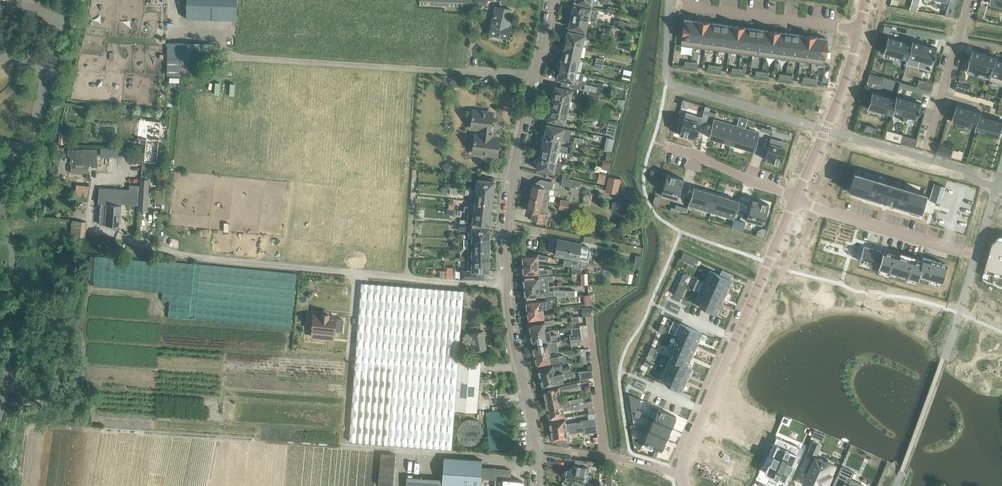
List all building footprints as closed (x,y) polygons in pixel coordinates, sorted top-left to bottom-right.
[(237,0),(187,0),(186,18),(236,20),(237,0)] [(571,10),(569,16),(588,20),(595,22),(598,11),(590,9),(590,8),(573,5),(572,9),(571,10)] [(507,25),(507,23),(508,23),(511,10),(496,6),(492,23),(489,34),(499,37),(499,35),(507,37),(507,38),(510,27),(507,26),(507,25)] [(568,27),(585,31),(588,20),(569,16),(568,21),(569,22),(568,27)] [(614,25),(629,28),(631,22),(616,19),(614,25)] [(681,45),(693,47),(696,21),(684,19),(681,45)] [(693,47),(705,48),(708,22),(696,21),(693,47)] [(720,24),(708,22),(705,48),(717,50),(720,24)] [(717,50),(728,52),(732,25),(720,24),(717,50)] [(744,27),(732,25),(728,52),(740,53),(744,27)] [(752,55),(756,29),(744,27),(740,53),(752,55)] [(756,29),(752,55),(764,56),(767,30),(756,29)] [(566,36),(564,37),(563,41),(582,46),(587,47),(590,37),(588,37),(587,35),(567,30),(566,35),(566,36)] [(776,58),(779,32),(767,30),(764,56),(776,58)] [(788,59),(791,33),(779,32),(776,58),(788,59)] [(803,35),(791,33),(788,59),(800,61),(803,35)] [(800,61),(812,63),(815,37),(803,35),(800,61)] [(827,38),(815,37),(812,63),(824,64),(827,38)] [(888,37),(883,52),(907,59),(907,56),(911,43),(888,37)] [(911,43),(907,56),(931,63),(936,47),(912,40),(911,43)] [(571,55),(579,57),(582,46),(563,41),(562,46),(563,47),(563,48),(562,53),(562,56),(570,58),(571,55)] [(167,75),(180,75),(180,59),(197,59),(209,59),(209,43),(197,43),(177,42),(177,43),(168,42),(167,75)] [(971,58),(969,65),(992,71),(993,72),(997,58),(998,56),(974,49),(972,55),(971,55),(970,58),(971,58)] [(557,67),(576,71),(579,57),(571,55),(570,58),(562,56),(561,61),(560,61),(560,62),(558,62),(557,67)] [(990,80),(991,80),(1001,83),(1001,60),(997,58),(993,72),(992,71),(990,80)] [(583,73),(576,71),(557,67),(556,72),(558,73),(557,74),(558,74),(556,79),(562,80),(561,85),(580,89),(583,73)] [(623,79),(629,80),(631,71),(625,69),(623,79)] [(869,73),(867,81),(881,85),(884,77),(869,73)] [(449,81),(453,86),(459,82),(456,77),(449,81)] [(919,79),(916,87),(931,91),(933,83),(919,79)] [(957,82),(955,90),(969,94),(972,86),(957,82)] [(600,93),(605,94),(606,87),(597,85),(596,92),(600,93)] [(551,96),(552,96),(552,97),(569,101),(572,90),(555,86),(554,91),(553,91),(551,96)] [(599,98),(600,93),(596,92),(583,89),(582,95),(599,98)] [(872,91),(867,107),(891,114),(892,112),(892,111),(895,98),(872,91)] [(895,98),(892,111),(892,112),(915,118),(917,112),(918,112),(919,109),(918,109),(920,102),(896,95),(895,98)] [(550,107),(550,108),(567,112),(568,105),(580,108),(581,103),(569,101),(552,97),(551,102),(550,102),(549,107),(550,107)] [(955,114),(953,121),(976,127),(977,127),(981,114),(982,111),(958,105),(956,111),(955,111),(954,114),(955,114)] [(547,118),(547,120),(564,124),(566,117),(573,119),(573,117),(578,118),(579,114),(567,112),(550,108),(549,113),(548,113),(546,114),(546,117),(546,118),(547,118)] [(480,129),(479,131),(490,132),(492,132),(493,129),(490,129),(492,112),(472,110),(470,128),(480,129)] [(695,138),(702,118),(685,113),(679,133),(695,138)] [(976,130),(1000,137),(1001,129),(1001,120),(981,114),(977,127),(976,127),(976,130)] [(736,125),(731,143),(754,150),(759,132),(745,128),(747,119),(739,116),(736,125)] [(713,119),(708,137),(731,143),(736,125),(721,121),(713,119)] [(608,123),(605,134),(614,136),(617,125),(608,123)] [(544,134),(544,135),(561,139),(562,132),(567,133),(568,128),(546,124),(545,129),(544,128),(543,129),(542,132),(543,134),(544,134)] [(145,127),(144,135),(144,145),(145,145),(144,161),(152,162),(153,159),(156,159),(157,148),(154,148),(155,137),(159,137),(160,128),(145,127)] [(490,132),(479,131),(479,135),(474,135),(472,152),(497,155),(499,138),(489,136),(490,132)] [(559,145),(561,139),(544,135),(543,136),(542,136),(541,137),(540,140),(541,141),(542,141),(541,146),(566,152),(567,147),(559,145)] [(903,135),(900,142),(915,147),(917,139),(903,135)] [(613,139),(606,137),(604,149),(611,151),(613,139)] [(780,163),(787,143),(770,138),(764,159),(780,163)] [(939,145),(937,153),(951,157),(953,149),(939,145)] [(568,152),(566,152),(541,146),(540,151),(539,150),(538,151),(537,154),(538,156),(539,156),(539,157),(556,161),(557,155),(567,157),(568,152)] [(97,167),(97,149),(68,149),(68,156),(70,156),(71,167),(97,167)] [(142,154),(131,153),(128,189),(140,190),(142,154)] [(562,164),(561,162),(556,161),(539,157),(538,158),(537,158),(536,159),(535,162),(536,163),(537,164),(536,168),(559,174),(560,169),(561,168),(562,164)] [(443,167),(447,173),(455,168),(450,162),(443,167)] [(854,172),(848,189),(849,189),(850,189),(851,190),(851,189),(850,188),(850,186),(859,188),(858,191),(870,195),(872,196),(880,198),(881,198),(882,199),(897,203),(898,204),(911,207),(912,204),(920,207),(919,209),(918,209),(918,210),(919,210),(920,210),(924,198),(925,193),(924,193),(903,187),(902,186),(877,179),(876,178),(855,172),(854,172)] [(598,183),(604,184),(607,175),(601,173),(598,183)] [(677,199),(683,179),(667,174),(661,195),(677,199)] [(950,179),(961,183),(962,178),(951,174),(950,179)] [(560,184),(574,187),(576,179),(562,176),(560,184)] [(620,179),(608,176),(605,191),(617,193),(620,179)] [(75,195),(86,196),(87,180),(77,179),(75,195)] [(141,179),(139,209),(147,210),(149,179),(141,179)] [(493,186),(494,181),(477,179),(476,190),(493,192),(493,191),(494,190),(494,187),(493,186)] [(532,184),(530,197),(547,201),(547,200),(549,200),(551,195),(549,194),(550,189),(552,189),(553,182),(540,179),(539,186),(533,184),(532,184)] [(934,183),(929,200),(939,203),(944,186),(934,183)] [(693,187),(688,205),(695,207),(710,212),(711,212),(716,194),(693,187)] [(121,209),(121,204),(122,189),(99,188),(98,203),(101,203),(101,207),(106,207),(106,214),(100,214),(100,220),(105,220),(105,224),(120,225),(121,213),(122,213),(122,209),(121,209)] [(140,190),(128,189),(122,189),(121,204),(139,205),(140,190)] [(472,200),(475,201),(492,203),(491,202),(493,201),(493,198),(492,196),(493,192),(476,190),(467,189),(466,194),(472,195),(472,200)] [(716,194),(711,212),(726,216),(734,219),(739,200),(716,194)] [(529,200),(527,210),(533,211),(531,219),(545,223),(547,214),(545,213),(547,201),(530,197),(529,198),(529,200)] [(762,225),(768,204),(752,199),(746,220),(762,225)] [(491,203),(492,203),(475,201),(472,200),(471,207),(464,206),(463,210),(467,211),(490,214),(491,209),(492,208),(492,205),(491,203)] [(621,210),(622,203),(614,201),(612,208),(621,210)] [(491,216),(490,214),(467,211),(466,222),(472,223),(477,223),(477,225),(480,225),(480,227),(485,227),(485,224),(489,225),(489,220),(491,219),(491,216)] [(73,221),(71,235),(80,236),(82,222),(73,221)] [(928,234),(936,226),(932,222),(924,230),(928,234)] [(472,238),(489,238),(489,237),(490,236),(490,233),(489,232),(489,227),(485,227),(480,227),(480,225),(477,225),(477,223),(472,223),(472,226),(458,226),(458,230),(467,230),(467,231),(467,238),(472,238)] [(985,267),(1001,272),(1001,238),(998,237),(992,242),(985,267)] [(105,238),(105,253),(116,253),(116,238),(105,238)] [(490,244),(489,242),(489,238),(472,238),(467,238),(467,248),(472,249),(489,249),(489,248),(490,247),(490,244)] [(558,239),(554,254),(578,259),(578,257),(587,259),(589,247),(581,245),(581,244),(558,239)] [(862,246),(858,260),(877,266),(876,267),(916,279),(918,274),(940,281),(945,263),(921,256),(920,261),(881,250),(881,251),(862,246)] [(472,260),(472,259),(489,260),(489,255),(490,254),(490,251),(489,249),(472,249),(472,255),(460,255),(460,260),(467,260),(472,260)] [(556,258),(537,254),(521,254),(522,258),(521,260),(521,262),(522,264),(522,265),(538,264),(538,259),(548,259),(548,261),(556,260),(556,258)] [(489,260),(472,259),(472,260),(467,260),(467,271),(462,271),(462,278),(483,278),(483,271),(488,271),(488,266),(490,265),(490,262),(489,260)] [(538,270),(538,264),(522,265),(522,266),(521,266),(521,271),(522,271),(522,275),(539,274),(552,273),(552,269),(548,269),(538,270)] [(704,281),(727,291),(732,280),(730,279),(709,270),(704,281)] [(720,275),(730,279),(732,274),(722,270),(720,275)] [(522,287),(524,287),(524,288),(548,285),(548,280),(553,279),(552,275),(548,275),(539,276),(523,277),(523,281),(522,281),(522,287)] [(700,292),(722,302),(727,291),(704,281),(700,292)] [(458,360),(463,290),(361,283),(349,441),(451,449),(454,410),(477,411),(480,361),(458,360)] [(684,286),(678,283),(674,294),(681,297),(685,286),(684,286)] [(549,291),(548,285),(524,288),(523,289),(523,295),(524,295),(525,298),(554,295),(554,290),(549,291)] [(490,304),(490,303),(490,301),(489,299),(488,296),(486,295),(484,293),(480,292),(479,292),(476,293),(472,295),(470,297),(469,299),(469,303),(469,305),(469,307),(471,310),(474,313),(476,313),(479,314),(483,313),(484,313),(486,311),(488,309),(489,308),(490,306),(490,304)] [(722,302),(700,292),(699,293),(704,295),(699,306),(717,313),(722,302)] [(526,310),(526,311),(542,308),(552,307),(551,302),(555,301),(554,296),(525,300),(525,304),(525,306),(525,308),(526,310)] [(582,306),(583,315),(591,315),(590,306),(582,306)] [(542,308),(526,311),(526,313),(526,316),(527,317),(528,321),(544,318),(553,317),(553,316),(557,316),(556,312),(543,314),(542,308)] [(313,314),(312,330),(324,331),(324,337),(333,338),(334,330),(342,331),(343,319),(335,318),(335,316),(328,316),(328,314),(321,313),(320,315),(313,314)] [(529,332),(530,333),(546,331),(545,325),(554,323),(554,319),(544,320),(528,323),(529,327),(528,327),(529,332)] [(674,335),(679,337),(679,336),(697,344),(702,333),(679,323),(674,335)] [(474,350),(486,348),(483,330),(481,331),(480,325),(470,326),(474,350)] [(571,328),(571,333),(569,334),(570,338),(581,336),(580,326),(571,328)] [(556,334),(547,336),(546,331),(530,333),(530,334),(529,335),(530,340),(531,340),(531,343),(547,341),(557,339),(556,334)] [(692,355),(697,344),(679,336),(679,337),(674,347),(692,355)] [(581,337),(572,338),(568,338),(569,346),(582,344),(581,337)] [(533,355),(534,355),(534,356),(550,353),(549,347),(558,345),(557,341),(548,343),(532,346),(532,349),(531,349),(533,355)] [(687,366),(692,355),(674,347),(669,358),(687,366)] [(550,353),(534,356),(534,357),(533,357),(534,363),(535,363),(536,366),(568,359),(567,355),(559,357),(558,352),(550,353)] [(687,366),(669,358),(664,369),(669,371),(687,379),(692,368),(687,366)] [(538,375),(539,378),(571,370),(569,365),(562,367),(561,363),(552,364),(537,369),(537,370),(536,370),(537,375),(538,375)] [(571,370),(539,378),(540,382),(539,382),(541,387),(542,387),(542,388),(562,382),(563,377),(572,374),(571,371),(571,370)] [(592,370),(578,371),(580,380),(591,378),(590,374),(592,374),(592,370)] [(669,371),(664,382),(682,390),(687,379),(669,371)] [(543,399),(544,399),(544,400),(560,397),(559,392),(578,388),(577,383),(562,386),(542,390),(543,393),(542,394),(543,399)] [(636,408),(640,398),(628,393),(631,410),(635,412),(636,408)] [(561,402),(560,397),(544,400),(545,401),(544,401),(545,406),(546,406),(546,409),(577,403),(583,402),(582,397),(561,402)] [(592,406),(591,400),(583,402),(577,403),(578,408),(592,406)] [(578,408),(577,403),(546,409),(547,412),(546,413),(547,418),(548,418),(548,419),(564,416),(563,411),(573,409),(573,410),(578,408)] [(650,418),(671,428),(676,416),(657,408),(653,419),(650,418)] [(548,427),(549,427),(550,431),(596,425),(595,418),(580,420),(581,422),(565,424),(565,419),(549,421),(549,423),(548,423),(548,427)] [(671,428),(650,418),(645,429),(643,428),(666,439),(671,428)] [(597,432),(596,425),(550,431),(550,434),(549,434),(550,439),(551,439),(551,441),(557,440),(557,443),(568,446),(567,433),(582,431),(582,434),(597,432)] [(666,439),(643,428),(638,440),(643,442),(642,446),(652,450),(653,447),(661,450),(666,439)] [(776,434),(762,467),(766,468),(764,472),(784,481),(793,459),(799,462),(805,447),(776,434)] [(828,462),(815,456),(820,446),(812,442),(801,468),(807,470),(808,471),(807,472),(806,472),(804,476),(805,476),(802,484),(807,485),(819,485),(822,485),(825,485),(830,474),(834,466),(834,465),(828,462)] [(481,477),(481,467),(482,459),(444,457),(442,479),(442,485),(458,485),(480,485),(481,477)] [(587,474),(589,468),(573,465),(572,468),(570,467),(569,470),(566,469),(566,471),(565,471),(564,476),(565,477),(565,478),(583,482),(584,474),(587,474)] [(378,485),(390,485),(393,485),(395,468),(380,467),(378,485)] [(495,479),(503,480),(503,485),(522,485),(522,481),(509,480),(510,473),(510,470),(496,469),(495,479)] [(442,477),(407,476),(406,485),(442,485),(442,477)]
